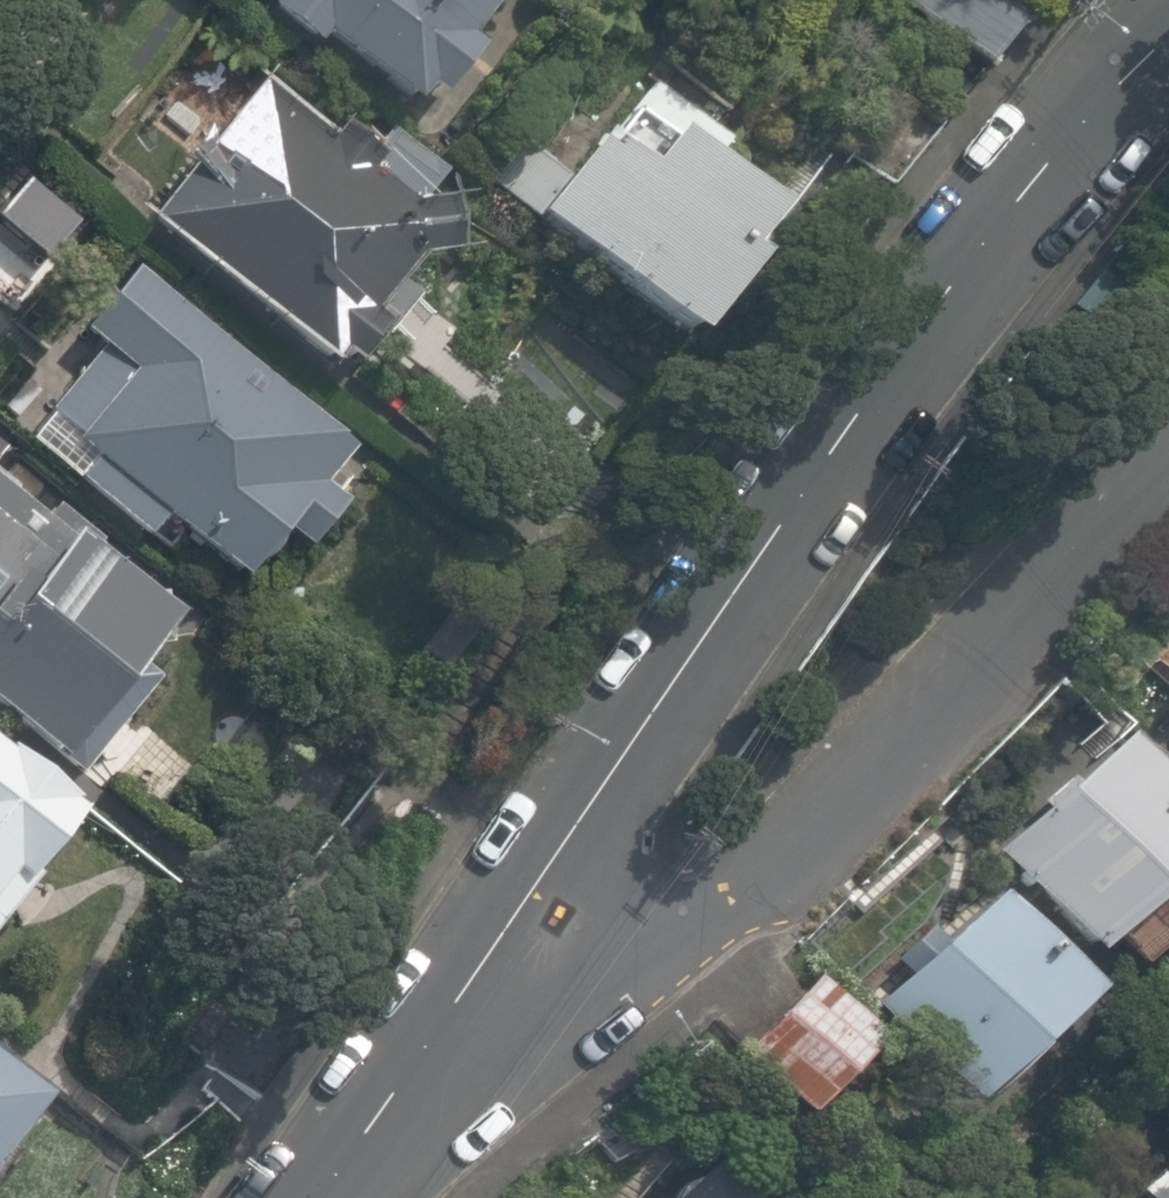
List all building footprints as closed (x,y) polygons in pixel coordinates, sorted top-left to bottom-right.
[(412,111),(512,0),(288,0),(412,111)] [(802,190),(645,48),(515,191),(672,333),(802,190)] [(469,232),(281,70),(153,218),(341,380),(469,232)] [(377,461),(142,270),(27,410),(262,602),(377,461)] [(0,458),(0,675),(84,738),(189,601),(0,458)] [(1132,731),(1000,845),(1100,961),(1168,901),(1168,773),(1132,731)] [(0,747),(0,894),(75,804),(0,747)] [(1099,1001),(1001,891),(874,1003),(898,1030),(972,1113),(1099,1001)] [(887,1043),(823,988),(747,1055),(807,1117),(887,1043)] [(0,1050),(0,1159),(55,1092),(0,1050)] [(725,1160),(682,1197),(760,1197),(725,1160)]
